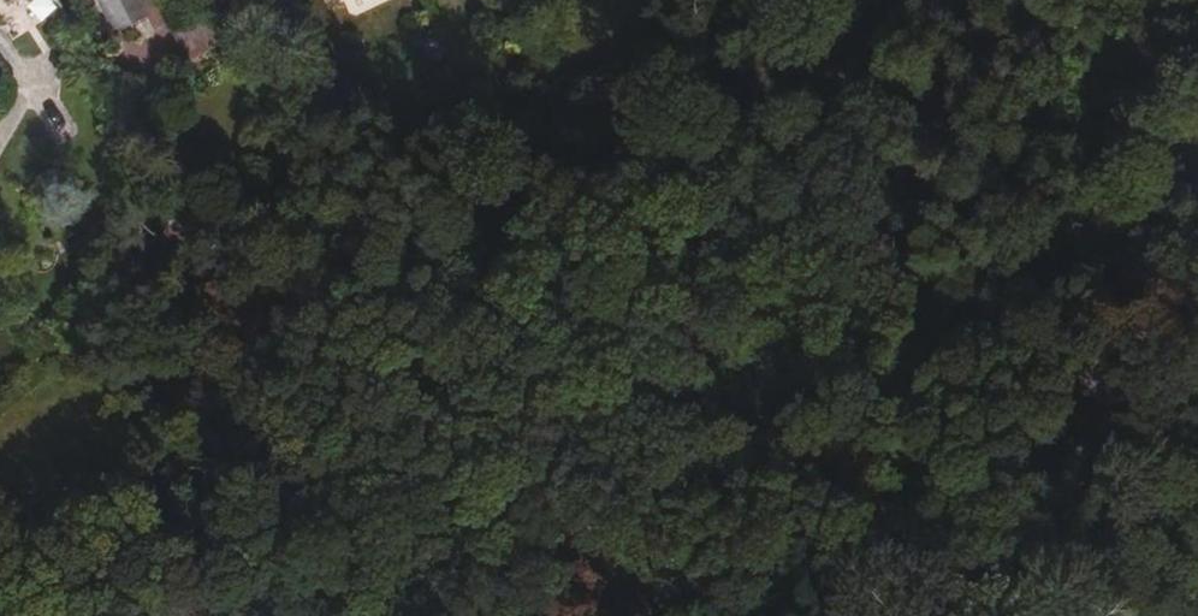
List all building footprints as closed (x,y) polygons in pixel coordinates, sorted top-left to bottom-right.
[(43,0),(15,0),(7,5),(16,18),(43,0)] [(115,34),(148,17),(140,0),(97,0),(115,34)] [(220,44),(204,14),(175,29),(173,30),(189,61),(220,44)]
